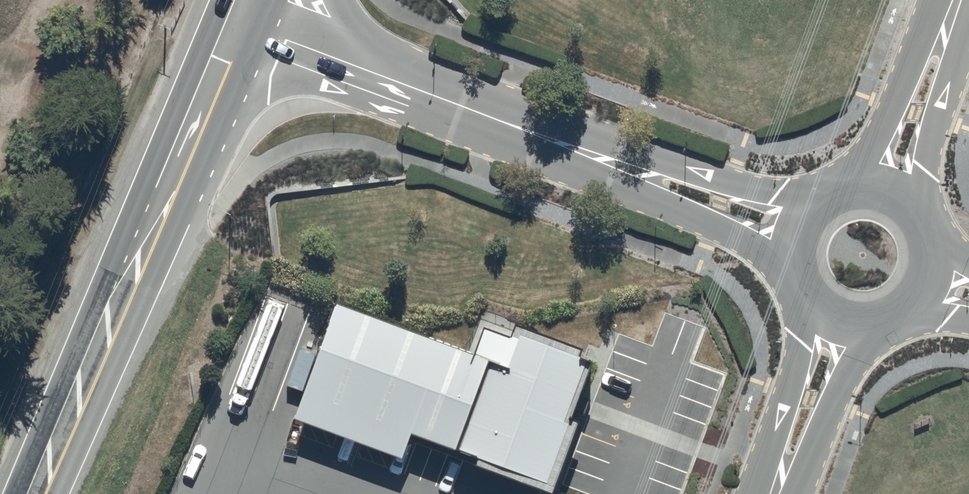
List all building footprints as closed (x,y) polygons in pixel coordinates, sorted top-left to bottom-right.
[(328,303),(286,427),(406,467),(413,445),(540,488),(569,400),(584,356),(511,332),(501,361),(328,303)]
